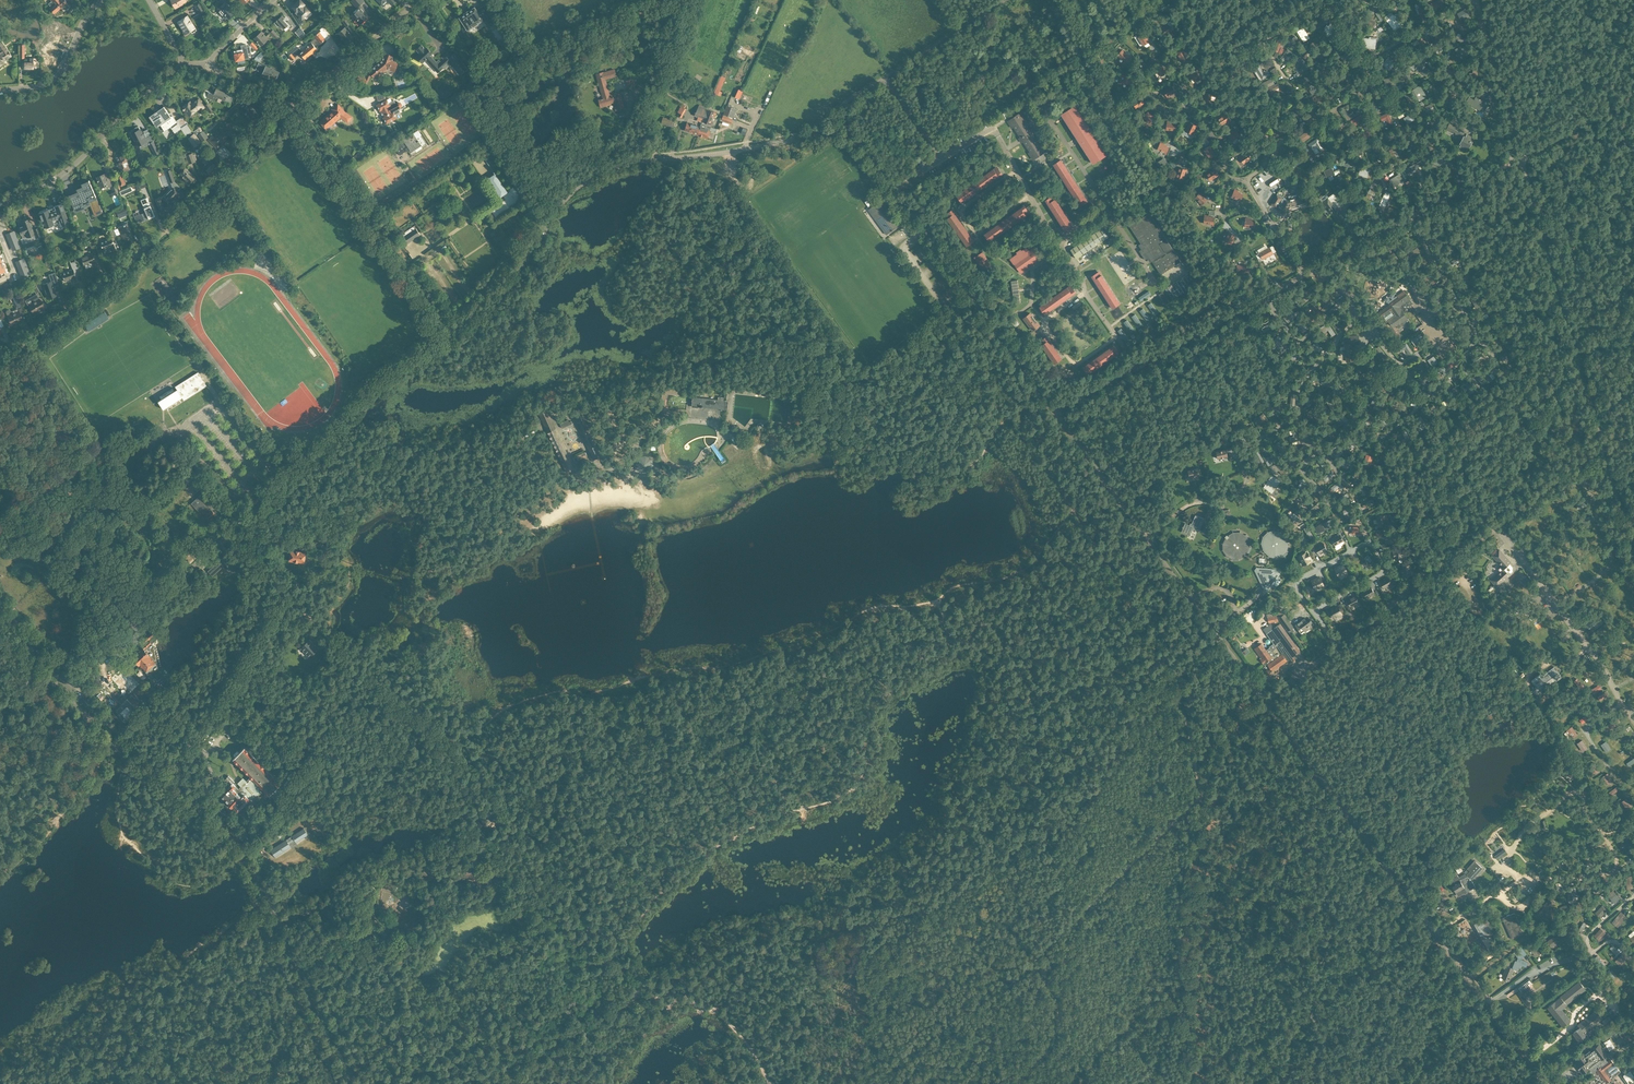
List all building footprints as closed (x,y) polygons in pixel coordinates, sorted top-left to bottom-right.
[(52,1),(48,4),(51,7),(50,8),(53,12),(60,6),(61,7),(62,7),(66,3),(64,0),(51,0),(52,1)] [(180,6),(179,4),(181,2),(182,4),(187,1),(186,0),(171,0),(175,8),(180,6)] [(194,4),(197,10),(200,14),(206,11),(200,0),(194,4)] [(216,10),(223,17),(225,14),(228,18),(234,13),(233,12),(234,11),(232,8),(231,8),(224,1),(225,0),(217,0),(221,5),(216,10)] [(291,13),(300,25),(305,21),(302,18),(310,11),(304,5),(305,4),(301,0),(299,0),(292,6),(295,9),(291,13)] [(350,1),(357,8),(365,1),(364,0),(352,0),(350,1)] [(1358,16),(1358,0),(1353,0),(1353,9),(1350,9),(1350,16),(1358,16)] [(1431,3),(1433,9),(1445,4),(1443,0),(1438,0),(1431,3)] [(1427,15),(1422,4),(1418,5),(1419,8),(1417,9),(1419,14),(1422,13),(1424,17),(1427,15)] [(467,29),(468,30),(473,26),(473,27),(478,24),(478,23),(483,20),(488,28),(495,23),(483,5),(476,10),(474,7),(469,11),(469,10),(464,13),(464,14),(459,17),(464,25),(463,26),(466,30),(467,29)] [(353,12),(354,12),(350,16),(354,20),(355,19),(360,24),(368,16),(366,14),(367,13),(361,6),(357,9),(353,12)] [(1467,8),(1461,12),(1465,19),(1471,16),(1467,8)] [(1391,12),(1385,17),(1394,29),(1398,26),(1399,27),(1404,23),(1396,13),(1394,15),(1391,12)] [(189,20),(187,16),(177,22),(180,26),(181,25),(186,34),(191,31),(191,29),(194,27),(195,28),(196,28),(190,19),(189,20)] [(274,23),(278,26),(280,24),(284,29),(287,26),(290,29),(293,26),(288,21),(289,20),(286,17),(284,18),(282,16),(277,20),(277,19),(276,20),(276,21),(274,23)] [(1363,22),(1373,27),(1376,21),(1371,19),(1372,17),(1370,16),(1370,17),(1368,16),(1368,17),(1366,16),(1363,22)] [(1313,29),(1316,31),(1327,20),(1325,17),(1313,29)] [(49,53),(44,64),(46,68),(48,61),(52,63),(52,62),(53,58),(55,59),(59,49),(62,42),(60,41),(63,34),(61,33),(64,25),(53,20),(52,23),(46,20),(44,26),(57,32),(52,45),(47,43),(43,51),(49,53)] [(1331,23),(1324,31),(1329,35),(1336,28),(1331,23)] [(1172,32),(1173,32),(1168,25),(1163,28),(1162,27),(1159,29),(1163,36),(1171,31),(1172,32)] [(295,32),(301,38),(306,34),(300,27),(295,32)] [(341,36),(340,36),(343,40),(344,39),(347,43),(353,37),(350,34),(351,33),(347,30),(345,27),(338,33),(341,36)] [(1439,27),(1432,30),(1437,41),(1444,37),(1439,27)] [(1303,41),(1310,38),(1303,28),(1297,32),(1303,41)] [(257,41),(258,41),(261,45),(268,39),(269,41),(272,38),(273,39),(274,38),(269,33),(270,33),(267,30),(266,31),(268,34),(266,36),(261,32),(255,38),(257,40),(257,41)] [(276,40),(280,37),(273,30),(270,33),(276,40)] [(317,49),(315,47),(321,43),(325,39),(319,32),(315,36),(316,37),(310,42),(311,43),(302,51),(299,47),(288,56),(292,60),(300,54),(305,59),(317,49)] [(1142,46),(1149,42),(1146,37),(1147,36),(1145,32),(1138,37),(1143,45),(1142,46)] [(1452,40),(1468,43),(1469,39),(1460,37),(1461,34),(1457,34),(1457,36),(1453,35),(1452,40)] [(1284,41),(1289,46),(1298,39),(1295,36),(1290,40),(1288,37),(1284,41)] [(1346,43),(1342,37),(1332,42),(1334,46),(1340,42),(1342,46),(1346,43)] [(1369,37),(1369,38),(1364,38),(1363,47),(1375,48),(1376,38),(1369,37)] [(1424,41),(1422,37),(1418,39),(1420,43),(1417,44),(1417,43),(1415,44),(1414,43),(1411,44),(1412,47),(1414,50),(1426,44),(1424,41)] [(1448,43),(1446,39),(1432,47),(1434,51),(1448,43)] [(12,56),(1,41),(0,42),(0,64),(3,62),(2,62),(4,61),(12,56)] [(236,50),(234,51),(235,53),(234,54),(236,61),(245,59),(249,58),(248,53),(251,53),(250,46),(247,46),(246,44),(241,45),(242,49),(237,50),(236,50)] [(1399,58),(1401,56),(1401,55),(1405,51),(1405,52),(1407,50),(1406,49),(1407,48),(1403,44),(1401,46),(1400,46),(1396,50),(1393,52),(1399,58)] [(457,74),(461,72),(454,62),(459,59),(455,53),(452,55),(450,53),(449,54),(447,52),(442,57),(444,59),(441,62),(439,60),(436,62),(430,55),(432,54),(426,48),(425,49),(421,45),(416,50),(420,53),(417,56),(418,58),(417,58),(421,62),(422,61),(423,62),(426,60),(438,72),(439,71),(440,71),(442,69),(441,69),(443,68),(445,70),(449,66),(452,68),(453,67),(457,74)] [(1468,56),(1462,45),(1455,49),(1459,55),(1462,53),(1465,58),(1468,56)] [(1256,46),(1251,56),(1254,59),(1255,57),(1258,59),(1260,55),(1258,53),(1260,48),(1256,46)] [(1176,53),(1182,60),(1189,55),(1186,52),(1185,53),(1181,48),(1175,53),(1175,54),(1176,53)] [(1284,61),(1288,55),(1291,57),(1294,53),(1291,51),(1287,48),(1280,58),(1284,61)] [(1120,57),(1125,61),(1131,56),(1130,55),(1129,56),(1122,50),(1116,56),(1119,58),(1120,57)] [(261,51),(257,55),(255,57),(255,59),(256,60),(260,62),(263,54),(261,51)] [(1340,56),(1344,63),(1353,58),(1349,51),(1340,56)] [(365,83),(367,80),(369,80),(370,76),(372,75),(374,77),(375,79),(378,79),(380,77),(380,75),(387,69),(394,72),(398,62),(393,61),(394,56),(383,52),(381,59),(378,61),(380,63),(378,64),(366,74),(365,76),(359,74),(357,80),(365,83)] [(1424,53),(1419,58),(1424,63),(1429,58),(1427,57),(1430,54),(1427,52),(1425,54),(1424,53)] [(1303,56),(1311,65),(1314,62),(1306,54),(1303,56)] [(23,63),(23,67),(24,67),(24,68),(33,68),(33,67),(35,68),(36,61),(36,60),(36,58),(30,58),(30,62),(24,62),(24,63),(23,63)] [(1301,58),(1298,61),(1303,66),(1300,69),(1303,72),(1308,66),(1301,58)] [(1388,58),(1386,61),(1383,64),(1390,70),(1395,64),(1393,62),(1388,58)] [(466,69),(459,59),(454,62),(461,72),(466,69)] [(1426,76),(1430,69),(1418,61),(1414,68),(1426,76)] [(258,63),(257,65),(255,70),(262,73),(262,74),(266,75),(265,77),(270,79),(270,77),(276,80),(277,78),(279,74),(278,74),(279,72),(274,69),(274,68),(270,67),(270,68),(266,66),(265,66),(258,63)] [(1315,66),(1321,79),(1326,77),(1320,63),(1315,66)] [(1156,69),(1161,76),(1168,72),(1166,69),(1164,70),(1161,64),(1154,69),(1155,69),(1156,69)] [(1259,65),(1255,68),(1262,79),(1270,74),(1267,71),(1265,72),(1264,71),(1263,72),(1259,65)] [(599,101),(601,107),(610,104),(610,103),(614,102),(615,107),(615,110),(624,107),(621,108),(619,100),(622,99),(620,92),(615,94),(610,95),(608,89),(609,89),(608,84),(607,85),(605,79),(616,76),(614,69),(603,72),(596,74),(603,98),(601,98),(601,99),(599,100),(599,101)] [(1195,82),(1201,79),(1196,71),(1198,70),(1197,69),(1189,74),(1190,77),(1192,76),(1195,82)] [(1408,72),(1406,70),(1401,73),(1403,75),(1402,76),(1404,79),(1405,78),(1406,80),(1411,77),(1410,76),(1411,75),(1408,72)] [(1397,72),(1398,74),(1384,79),(1386,85),(1399,81),(1398,81),(1402,79),(1401,76),(1402,76),(1400,71),(1397,72)] [(1314,76),(1312,73),(1301,79),(1303,82),(1314,76)] [(1362,76),(1364,81),(1359,83),(1361,86),(1366,84),(1366,85),(1369,83),(1365,74),(1362,76)] [(1121,75),(1120,83),(1130,83),(1130,85),(1131,77),(1125,77),(1125,75),(1121,75)] [(634,85),(635,85),(633,78),(627,80),(629,90),(635,89),(634,85)] [(1471,90),(1474,86),(1468,81),(1465,86),(1471,90)] [(1175,91),(1171,84),(1168,86),(1169,87),(1163,91),(1168,98),(1168,96),(1175,91)] [(1267,89),(1270,97),(1274,95),(1273,91),(1280,88),(1278,84),(1267,89)] [(1314,94),(1317,92),(1312,84),(1309,86),(1314,94)] [(1420,85),(1413,90),(1420,100),(1426,96),(1420,85)] [(1327,99),(1328,101),(1329,100),(1328,98),(1337,93),(1333,87),(1323,93),(1327,99)] [(214,93),(205,89),(203,95),(206,99),(207,97),(215,101),(217,96),(225,100),(230,102),(233,96),(228,94),(216,88),(214,93)] [(1448,99),(1451,93),(1455,95),(1457,91),(1449,88),(1445,98),(1448,99)] [(401,102),(398,102),(396,103),(394,100),(388,103),(387,99),(386,100),(385,98),(383,91),(376,94),(378,100),(379,100),(380,103),(377,105),(380,111),(381,110),(384,117),(383,117),(386,123),(397,118),(395,114),(400,112),(398,108),(401,106),(402,105),(401,102)] [(1415,103),(1408,92),(1404,95),(1411,105),(1415,103)] [(1214,95),(1206,93),(1204,98),(1202,98),(1201,102),(1209,104),(1212,95),(1214,96),(1214,95)] [(1311,98),(1315,103),(1323,98),(1320,93),(1311,98)] [(1474,99),(1469,96),(1466,103),(1483,113),(1485,109),(1490,101),(1478,94),(1474,99)] [(1132,101),(1136,108),(1144,103),(1145,105),(1145,104),(1141,97),(1136,100),(1135,99),(1132,101)] [(205,107),(199,98),(192,103),(190,101),(183,106),(182,107),(183,108),(182,109),(183,110),(184,110),(185,111),(186,110),(187,111),(183,113),(187,117),(190,115),(200,108),(201,110),(205,107)] [(208,103),(204,105),(210,113),(213,110),(208,103)] [(249,103),(243,109),(242,109),(252,122),(261,115),(257,111),(256,112),(249,103)] [(1377,103),(1369,105),(1371,112),(1379,109),(1377,103)] [(1424,107),(1427,114),(1435,110),(1431,103),(1424,107)] [(326,129),(330,125),(335,121),(336,121),(338,121),(339,120),(340,118),(339,117),(340,117),(348,122),(348,121),(351,117),(345,113),(338,104),(332,109),(333,110),(320,121),(326,129)] [(724,114),(732,118),(736,108),(727,105),(724,114)] [(154,113),(150,116),(150,117),(157,127),(161,124),(162,123),(167,129),(177,122),(176,120),(173,116),(171,117),(164,106),(154,113)] [(231,116),(238,109),(235,106),(228,112),(231,116)] [(683,115),(686,109),(680,106),(677,112),(679,114),(678,116),(682,118),(683,115)] [(1340,109),(1348,121),(1355,116),(1353,112),(1349,115),(1344,107),(1340,109)] [(1075,108),(1056,124),(1063,132),(1082,116),(1075,108)] [(703,119),(702,122),(708,125),(709,124),(711,125),(714,117),(716,113),(707,109),(705,114),(703,118),(703,119)] [(697,110),(695,115),(703,119),(703,118),(705,114),(705,113),(697,110)] [(1022,111),(1002,125),(1008,134),(1029,120),(1022,111)] [(1149,123),(1155,117),(1153,114),(1151,116),(1148,112),(1142,117),(1142,118),(1144,117),(1149,123)] [(1388,113),(1380,116),(1382,120),(1386,118),(1388,124),(1389,124),(1390,124),(1392,124),(1392,123),(1393,123),(1388,113)] [(1416,113),(1413,115),(1412,113),(1404,117),(1407,124),(1415,119),(1418,117),(1416,113)] [(1221,115),(1218,117),(1222,124),(1229,120),(1230,122),(1231,121),(1226,114),(1222,117),(1221,115)] [(1364,120),(1361,114),(1351,120),(1354,126),(1364,120)] [(183,116),(176,120),(177,122),(181,128),(186,135),(193,130),(188,123),(183,116)] [(1471,127),(1475,119),(1470,116),(1465,124),(1471,127)] [(673,127),(675,121),(663,117),(661,123),(673,127)] [(1415,121),(1417,128),(1425,125),(1423,118),(1415,121)] [(1332,130),(1335,133),(1344,122),(1340,119),(1332,130)] [(1167,121),(1166,129),(1175,130),(1175,132),(1176,132),(1177,124),(1171,123),(1171,122),(1167,121)] [(700,127),(697,135),(707,138),(710,130),(711,127),(708,126),(708,125),(702,122),(700,127)] [(1198,126),(1190,122),(1188,128),(1186,127),(1185,131),(1192,134),(1196,126),(1198,127),(1198,126)] [(687,123),(684,130),(693,133),(697,135),(700,127),(687,123)] [(1462,143),(1463,143),(1461,146),(1466,148),(1467,146),(1468,146),(1472,140),(1470,139),(1471,138),(1467,135),(1468,134),(1462,131),(1462,130),(1449,123),(1446,129),(1459,136),(1464,138),(1462,143)] [(208,140),(210,141),(218,149),(223,145),(221,143),(227,137),(232,141),(237,135),(231,129),(232,128),(227,124),(215,136),(213,135),(208,140)] [(139,126),(128,131),(131,137),(133,136),(136,141),(134,142),(138,149),(143,147),(142,144),(145,142),(148,141),(149,143),(154,141),(151,135),(146,137),(145,136),(144,137),(143,134),(142,132),(141,131),(140,129),(139,126)] [(202,131),(201,129),(201,127),(199,126),(197,126),(197,128),(193,130),(197,135),(202,131)] [(403,139),(394,147),(400,155),(406,150),(408,151),(410,150),(411,152),(421,146),(421,144),(416,138),(420,135),(421,135),(417,129),(413,133),(403,139)] [(1346,137),(1348,136),(1351,142),(1356,140),(1351,129),(1344,133),(1346,137)] [(1369,129),(1358,134),(1361,140),(1372,135),(1369,129)] [(1227,134),(1232,141),(1239,136),(1240,138),(1241,137),(1237,131),(1236,130),(1232,133),(1231,131),(1227,134)] [(1385,133),(1381,134),(1387,145),(1390,143),(1387,137),(1396,133),(1394,130),(1385,134),(1385,133)] [(203,131),(197,135),(198,135),(200,139),(202,141),(205,139),(208,137),(203,131)] [(1299,137),(1303,143),(1310,137),(1307,132),(1299,137)] [(188,138),(194,147),(201,142),(195,133),(188,138)] [(1094,134),(1073,147),(1078,156),(1100,144),(1094,134)] [(1038,137),(1016,150),(1022,159),(1043,147),(1038,137)] [(1317,138),(1308,144),(1311,149),(1316,146),(1320,152),(1325,149),(1317,138)] [(149,143),(154,151),(155,155),(159,153),(154,141),(149,143)] [(1382,150),(1377,141),(1370,144),(1375,154),(1382,150)] [(1436,149),(1434,141),(1424,143),(1425,147),(1432,145),(1433,150),(1436,149)] [(1166,153),(1165,154),(1166,155),(1169,147),(1164,145),(1164,143),(1161,142),(1157,149),(1166,153)] [(1209,158),(1216,153),(1214,150),(1213,151),(1209,146),(1202,150),(1203,151),(1204,150),(1209,158)] [(1392,148),(1389,150),(1394,161),(1397,159),(1396,156),(1397,156),(1396,153),(1397,153),(1396,150),(1394,151),(1392,148)] [(1361,149),(1354,152),(1356,157),(1363,154),(1361,149)] [(1242,154),(1239,157),(1244,163),(1251,158),(1252,160),(1253,159),(1248,152),(1243,156),(1242,154)] [(189,163),(195,161),(192,153),(186,155),(189,163)] [(118,165),(120,170),(121,172),(125,171),(124,169),(129,167),(127,163),(134,161),(132,157),(129,158),(127,154),(117,157),(120,164),(118,165)] [(1441,155),(1430,163),(1434,169),(1446,161),(1441,155)] [(207,175),(210,173),(211,175),(218,168),(210,160),(201,169),(207,175)] [(1382,168),(1377,160),(1373,162),(1378,170),(1382,168)] [(1405,170),(1407,174),(1422,165),(1420,161),(1405,170)] [(1361,165),(1359,172),(1362,173),(1361,175),(1367,177),(1370,169),(1361,165)] [(994,167),(958,192),(964,200),(1000,175),(994,167)] [(1188,170),(1180,167),(1178,173),(1176,173),(1175,176),(1183,179),(1186,170),(1187,171),(1188,170)] [(1324,171),(1327,178),(1335,174),(1332,167),(1324,171)] [(180,174),(186,180),(190,184),(196,177),(186,168),(180,174)] [(1206,173),(1210,180),(1218,175),(1219,177),(1220,176),(1215,169),(1210,173),(1209,171),(1206,173)] [(98,180),(98,181),(99,181),(101,187),(107,185),(108,188),(112,186),(111,183),(109,177),(108,178),(106,173),(98,177),(98,180)] [(520,204),(518,202),(522,199),(513,186),(509,189),(510,190),(507,192),(495,173),(488,178),(500,196),(500,197),(501,196),(503,200),(490,209),(495,217),(518,202),(519,204),(520,204)] [(1390,180),(1393,185),(1394,186),(1398,184),(1399,186),(1404,184),(1403,181),(1405,179),(1404,178),(1401,173),(1390,180)] [(116,176),(120,185),(125,183),(121,174),(116,176)] [(1336,186),(1341,182),(1336,176),(1331,180),(1336,186)] [(78,191),(69,195),(76,211),(85,207),(91,205),(95,216),(103,213),(97,199),(89,180),(82,183),(83,186),(77,189),(78,191)] [(173,188),(163,198),(169,204),(179,194),(177,191),(181,188),(174,181),(171,183),(173,188)] [(1366,196),(1370,198),(1372,193),(1375,194),(1377,191),(1370,188),(1366,196)] [(1240,202),(1243,194),(1238,192),(1238,191),(1235,189),(1231,197),(1240,200),(1239,202),(1240,202)] [(1082,190),(1053,206),(1058,215),(1087,198),(1082,190)] [(1280,191),(1278,193),(1277,193),(1277,194),(1276,193),(1270,203),(1279,209),(1278,210),(1284,214),(1289,205),(1290,205),(1290,206),(1291,206),(1291,205),(1301,203),(1300,198),(1303,197),(1302,192),(1302,193),(1301,190),(1298,191),(1298,193),(1288,196),(1289,198),(1287,199),(1283,196),(1284,194),(1280,191)] [(1331,195),(1326,199),(1322,202),(1325,206),(1326,206),(1338,222),(1344,218),(1336,208),(1340,204),(1336,198),(1341,195),(1337,190),(1331,195)] [(1201,205),(1201,206),(1207,200),(1202,195),(1204,194),(1201,191),(1195,197),(1202,204),(1201,205)] [(1356,200),(1350,191),(1345,195),(1351,204),(1356,200)] [(881,200),(868,210),(872,214),(883,230),(886,228),(889,233),(892,230),(892,231),(894,229),(900,225),(888,209),(892,206),(884,196),(880,199),(881,200)] [(140,221),(141,223),(155,217),(147,198),(141,200),(146,212),(135,217),(137,222),(140,221)] [(160,198),(155,200),(159,209),(163,208),(164,207),(160,198)] [(69,221),(62,203),(55,206),(55,207),(54,208),(51,210),(51,209),(49,209),(47,210),(47,209),(40,211),(41,212),(39,213),(42,223),(42,224),(43,224),(44,227),(46,226),(46,228),(53,226),(53,224),(61,221),(61,224),(69,221)] [(1023,203),(1004,219),(1011,227),(1030,211),(1023,203)] [(115,210),(119,218),(124,216),(121,208),(115,210)] [(951,226),(958,224),(955,212),(950,213),(951,214),(945,216),(946,217),(949,216),(951,226)] [(1213,226),(1214,226),(1214,218),(1208,217),(1208,215),(1204,215),(1204,223),(1213,224),(1213,226)] [(1255,229),(1256,220),(1252,220),(1252,219),(1250,219),(1250,218),(1245,218),(1245,227),(1254,228),(1254,229),(1255,229)] [(24,229),(19,231),(22,238),(26,236),(27,237),(36,234),(38,238),(42,237),(39,228),(34,230),(30,221),(29,222),(28,219),(21,221),(24,229)] [(1144,220),(1126,229),(1131,239),(1149,230),(1144,220)] [(999,222),(981,232),(987,241),(1004,232),(999,222)] [(118,228),(113,229),(115,234),(116,235),(120,233),(121,235),(123,240),(132,236),(130,231),(127,224),(126,223),(117,227),(118,228)] [(402,234),(408,243),(420,235),(414,226),(402,234)] [(955,230),(965,245),(971,241),(961,226),(955,230)] [(99,242),(101,245),(103,250),(111,247),(113,251),(116,250),(112,241),(117,239),(113,228),(109,230),(112,237),(99,242)] [(1232,240),(1235,235),(1228,231),(1229,232),(1225,240),(1232,244),(1234,241),(1232,240)] [(1103,233),(1076,252),(1082,260),(1109,241),(1103,233)] [(1442,239),(1439,233),(1427,239),(1430,245),(1442,239)] [(1039,239),(998,268),(1007,281),(1014,277),(1015,278),(1024,272),(1023,271),(1049,253),(1039,239)] [(1447,240),(1437,245),(1440,249),(1450,244),(1447,240)] [(80,258),(81,260),(83,265),(91,262),(93,267),(97,266),(93,256),(98,254),(95,245),(90,246),(93,253),(80,258)] [(1273,253),(1276,251),(1273,245),(1270,247),(1259,253),(1256,255),(1259,261),(1262,259),(1262,260),(1274,253),(1273,253)] [(1152,260),(1160,274),(1181,261),(1172,247),(1163,252),(1162,250),(1157,253),(1155,250),(1146,256),(1149,262),(1152,260)] [(1410,252),(1414,258),(1425,251),(1423,248),(1419,250),(1417,247),(1410,252)] [(983,252),(979,255),(974,258),(983,271),(991,265),(983,252)] [(1426,253),(1419,258),(1424,264),(1431,260),(1426,253)] [(1447,262),(1450,266),(1460,261),(1458,257),(1447,262)] [(61,273),(62,276),(64,281),(72,278),(74,283),(77,282),(74,272),(79,270),(76,261),(70,263),(72,269),(61,273)] [(1237,265),(1236,272),(1249,273),(1250,265),(1237,265)] [(1125,266),(1095,280),(1099,289),(1130,275),(1125,266)] [(51,282),(42,284),(47,299),(56,296),(53,286),(59,284),(55,273),(48,275),(51,282)] [(1189,273),(1184,276),(1187,281),(1192,278),(1189,273)] [(1434,277),(1432,273),(1424,278),(1426,282),(1434,277)] [(1471,283),(1466,275),(1456,281),(1457,284),(1464,281),(1467,286),(1471,283)] [(1060,279),(1033,298),(1044,315),(1072,296),(1060,279)] [(1434,279),(1424,286),(1426,289),(1436,283),(1434,279)] [(1148,290),(1137,297),(1140,301),(1151,294),(1148,290)] [(1440,290),(1431,297),(1437,305),(1440,303),(1436,297),(1443,293),(1440,290)] [(294,295),(301,306),(307,302),(299,291),(294,295)] [(1399,297),(1389,305),(1376,314),(1387,330),(1392,326),(1393,328),(1396,325),(1398,328),(1409,320),(1407,318),(1408,318),(1404,312),(1410,308),(1409,306),(1413,303),(1407,295),(1404,291),(1397,295),(1399,297)] [(18,309),(22,307),(17,296),(13,298),(18,309)] [(1471,299),(1477,310),(1481,308),(1475,297),(1471,299)] [(28,305),(29,307),(32,312),(37,309),(37,310),(44,306),(40,300),(34,303),(33,302),(28,305)] [(1154,314),(1158,311),(1150,301),(1146,305),(1154,314)] [(1320,310),(1323,313),(1333,304),(1330,301),(1320,310)] [(1130,302),(1112,314),(1127,336),(1145,324),(1130,302)] [(1315,312),(1311,316),(1314,319),(1321,312),(1314,305),(1311,308),(1315,312)] [(1454,307),(1452,305),(1444,311),(1446,313),(1454,307)] [(1143,307),(1139,310),(1146,321),(1150,318),(1143,307)] [(6,313),(7,315),(10,323),(15,321),(15,322),(22,319),(19,312),(18,312),(16,308),(11,311),(10,310),(9,309),(8,309),(7,310),(6,310),(6,311),(6,312),(6,313)] [(1297,311),(1295,312),(1293,310),(1283,317),(1287,323),(1299,314),(1297,311)] [(104,311),(84,324),(88,330),(108,317),(104,311)] [(1489,321),(1492,317),(1482,311),(1480,314),(1489,321)] [(1263,323),(1270,318),(1266,312),(1259,317),(1263,323)] [(1030,313),(1028,315),(1024,318),(1033,330),(1034,329),(1035,330),(1040,325),(1030,313)] [(1453,321),(1457,327),(1464,323),(1459,316),(1453,321)] [(1305,331),(1310,326),(1300,317),(1295,322),(1305,331)] [(1268,331),(1275,326),(1271,320),(1264,325),(1268,331)] [(1333,324),(1340,331),(1348,322),(1346,320),(1341,325),(1336,321),(1333,324)] [(1330,334),(1334,331),(1328,322),(1320,327),(1324,333),(1328,330),(1330,334)] [(1465,335),(1467,338),(1474,333),(1468,324),(1465,326),(1468,332),(1465,335)] [(1496,335),(1499,332),(1491,324),(1488,327),(1496,335)] [(1391,335),(1398,344),(1403,341),(1396,331),(1391,335)] [(1082,341),(1056,359),(1070,379),(1096,361),(1100,367),(1118,355),(1102,333),(1085,345),(1082,341)] [(1359,335),(1353,335),(1353,334),(1349,334),(1349,337),(1346,337),(1346,343),(1347,361),(1355,361),(1354,344),(1359,344),(1359,335)] [(1411,340),(1413,343),(1421,338),(1419,334),(1411,340)] [(1272,340),(1282,353),(1289,348),(1279,335),(1272,340)] [(1504,349),(1507,346),(1498,338),(1495,340),(1504,349)] [(1318,354),(1323,349),(1317,341),(1312,346),(1318,354)] [(1406,347),(1404,345),(1395,351),(1397,353),(1406,347)] [(1387,357),(1378,346),(1375,349),(1384,360),(1387,357)] [(1302,353),(1299,349),(1286,359),(1289,363),(1302,353)] [(1471,359),(1480,370),(1483,368),(1477,361),(1483,357),(1480,353),(1471,359)] [(1507,367),(1514,363),(1509,353),(1503,356),(1506,364),(1507,367)] [(1432,367),(1438,363),(1434,356),(1427,360),(1432,367)] [(1457,364),(1453,358),(1445,363),(1450,369),(1457,364)] [(1391,365),(1389,360),(1380,365),(1382,369),(1387,365),(1388,367),(1391,365)] [(1423,372),(1426,369),(1420,362),(1417,364),(1423,372)] [(1443,365),(1435,370),(1438,374),(1442,371),(1445,375),(1448,373),(1443,365)] [(1317,373),(1328,384),(1331,381),(1320,371),(1317,373)] [(161,399),(158,401),(164,409),(167,407),(168,410),(181,402),(179,399),(182,397),(184,400),(207,386),(198,372),(175,386),(177,389),(174,391),(173,388),(160,396),(161,399)] [(1482,384),(1485,381),(1478,372),(1474,374),(1482,384)] [(1366,373),(1355,376),(1356,382),(1359,381),(1359,379),(1367,376),(1366,373)] [(1488,373),(1484,376),(1489,383),(1493,380),(1488,373)] [(1394,377),(1391,382),(1400,386),(1403,381),(1394,377)] [(1468,397),(1475,392),(1467,381),(1464,384),(1469,390),(1465,393),(1468,397)] [(1340,393),(1337,391),(1342,386),(1339,383),(1331,391),(1336,396),(1340,393)] [(1406,387),(1412,395),(1415,393),(1409,385),(1406,387)] [(1390,394),(1392,390),(1384,386),(1382,390),(1390,394)] [(1459,400),(1464,398),(1456,386),(1451,388),(1459,400)] [(1295,395),(1293,391),(1284,397),(1287,401),(1295,395)] [(1353,395),(1347,404),(1354,408),(1359,399),(1353,395)] [(692,397),(691,406),(701,407),(702,407),(702,406),(721,408),(721,411),(727,411),(729,401),(724,400),(724,397),(718,396),(718,400),(692,397)] [(1309,407),(1316,401),(1314,398),(1306,404),(1309,407)] [(1443,408),(1445,412),(1453,408),(1448,398),(1444,400),(1445,400),(1441,402),(1444,407),(1443,408)] [(1332,400),(1326,403),(1332,412),(1337,409),(1332,400)] [(1392,404),(1404,410),(1406,406),(1394,400),(1392,404)] [(1278,416),(1284,411),(1278,403),(1272,407),(1278,416)] [(1430,407),(1437,416),(1440,413),(1433,405),(1430,407)] [(1307,413),(1309,416),(1312,414),(1312,416),(1313,415),(1317,421),(1322,418),(1314,407),(1307,413)] [(539,413),(541,418),(566,472),(574,468),(551,419),(547,410),(539,413)] [(574,417),(576,422),(594,459),(601,456),(581,413),(574,417)] [(1263,413),(1254,420),(1256,423),(1266,416),(1263,413)] [(1363,419),(1371,424),(1375,418),(1367,413),(1363,419)] [(1348,425),(1351,422),(1343,414),(1340,418),(1348,425)] [(1386,421),(1392,425),(1394,422),(1385,415),(1380,421),(1383,424),(1386,421)] [(1418,428),(1420,431),(1428,425),(1420,416),(1417,418),(1422,425),(1418,428)] [(560,423),(561,425),(562,428),(572,423),(571,421),(569,422),(568,419),(560,423)] [(1290,441),(1298,440),(1297,427),(1292,428),(1293,436),(1289,436),(1290,441)] [(1333,439),(1336,437),(1328,428),(1325,430),(1333,439)] [(1403,438),(1400,440),(1402,443),(1410,439),(1405,429),(1402,431),(1404,437),(1403,438)] [(1235,436),(1240,444),(1243,442),(1240,437),(1243,434),(1241,432),(1235,436)] [(1352,443),(1355,446),(1358,444),(1353,437),(1346,442),(1349,446),(1352,443)] [(1281,440),(1275,444),(1281,453),(1286,448),(1281,440)] [(1383,446),(1386,451),(1390,449),(1383,440),(1377,445),(1380,448),(1383,446)] [(1339,444),(1328,451),(1330,454),(1341,448),(1339,444)] [(1216,451),(1218,459),(1228,457),(1226,449),(1216,451)] [(1264,459),(1258,450),(1253,453),(1255,456),(1259,462),(1264,459)] [(585,451),(573,457),(575,462),(587,456),(585,451)] [(1309,454),(1303,460),(1301,462),(1304,465),(1305,466),(1313,459),(1309,454)] [(1363,463),(1370,466),(1373,456),(1366,454),(1363,463)] [(652,458),(646,455),(628,459),(630,470),(637,469),(643,473),(649,471),(653,465),(652,458)] [(1268,466),(1278,461),(1276,457),(1270,460),(1268,456),(1264,458),(1268,466)] [(1350,468),(1354,465),(1349,458),(1341,464),(1343,468),(1348,464),(1350,468)] [(1321,459),(1318,462),(1327,471),(1330,468),(1321,459)] [(1188,470),(1190,478),(1200,475),(1198,468),(1188,470)] [(1359,469),(1351,474),(1353,478),(1358,474),(1361,478),(1364,476),(1359,469)] [(1326,481),(1335,474),(1332,470),(1323,478),(1326,481)] [(1264,486),(1272,492),(1280,481),(1272,475),(1264,486)] [(1303,491),(1309,484),(1301,477),(1299,480),(1303,484),(1300,487),(1303,491)] [(1339,481),(1331,487),(1334,491),(1338,487),(1341,490),(1344,487),(1339,481)] [(1356,488),(1359,492),(1368,486),(1365,482),(1356,488)] [(1311,491),(1319,500),(1322,498),(1314,489),(1311,491)] [(1349,496),(1347,493),(1337,499),(1339,503),(1349,496)] [(1375,503),(1378,501),(1373,493),(1365,498),(1368,501),(1372,499),(1375,503)] [(1304,506),(1307,503),(1299,496),(1297,498),(1304,506)] [(1355,509),(1353,505),(1342,511),(1344,515),(1355,509)] [(1215,514),(1217,520),(1231,517),(1230,511),(1229,511),(1228,509),(1223,510),(1224,512),(1215,514)] [(1294,522),(1300,517),(1295,511),(1289,516),(1294,522)] [(1190,535),(1193,529),(1197,531),(1197,529),(1203,531),(1207,521),(1204,520),(1204,519),(1196,515),(1191,526),(1185,523),(1184,527),(1183,526),(1182,527),(1183,528),(1181,532),(1190,535)] [(1384,519),(1384,516),(1377,516),(1378,520),(1377,520),(1377,523),(1378,523),(1379,526),(1385,525),(1385,522),(1386,522),(1385,519),(1384,519)] [(1327,529),(1334,524),(1331,518),(1323,523),(1327,529)] [(1318,534),(1326,529),(1321,523),(1314,527),(1318,534)] [(1309,538),(1313,535),(1307,526),(1303,528),(1309,538)] [(1288,545),(1287,539),(1288,538),(1286,536),(1285,536),(1284,535),(1280,531),(1274,530),(1267,532),(1263,537),(1261,543),(1263,550),(1264,552),(1269,556),(1276,558),(1282,556),(1287,551),(1288,545)] [(1393,535),(1392,532),(1386,533),(1386,536),(1385,536),(1386,539),(1387,539),(1387,543),(1394,542),(1393,539),(1394,538),(1394,535),(1393,535)] [(1228,537),(1227,535),(1225,537),(1227,538),(1223,543),(1224,550),(1227,555),(1232,558),(1239,558),(1244,555),(1248,549),(1249,545),(1248,542),(1247,538),(1244,536),(1241,534),(1237,534),(1234,534),(1230,535),(1228,537)] [(1331,539),(1335,545),(1343,541),(1340,534),(1331,539)] [(312,546),(320,547),(321,537),(313,536),(312,546)] [(1317,551),(1320,556),(1318,553),(1326,549),(1328,552),(1328,551),(1323,543),(1315,547),(1315,548),(1312,549),(1314,553),(1317,551)] [(1401,552),(1401,548),(1394,549),(1395,553),(1394,553),(1394,556),(1395,556),(1396,559),(1402,558),(1402,555),(1403,555),(1402,552),(1401,552)] [(304,563),(306,552),(291,550),(290,561),(304,563)] [(1493,556),(1498,562),(1501,565),(1498,568),(1500,571),(1491,580),(1497,587),(1513,572),(1513,571),(1515,569),(1513,567),(1514,566),(1503,554),(1500,550),(1498,550),(1493,554),(1493,556)] [(1298,556),(1303,566),(1312,561),(1307,552),(1298,556)] [(216,563),(210,568),(215,574),(218,571),(217,570),(225,563),(226,564),(232,570),(239,563),(233,556),(230,558),(227,555),(217,564),(216,563)] [(1367,555),(1364,559),(1366,560),(1363,563),(1369,569),(1373,565),(1370,562),(1372,559),(1367,555)] [(1581,564),(1584,571),(1589,568),(1586,561),(1581,564)] [(1336,569),(1340,576),(1347,572),(1343,565),(1336,569)] [(1410,568),(1409,565),(1403,566),(1403,569),(1402,569),(1403,572),(1404,572),(1404,575),(1411,575),(1410,572),(1411,571),(1411,568),(1410,568)] [(1279,570),(1259,568),(1257,572),(1265,590),(1268,590),(1269,588),(1273,591),(1276,587),(1272,584),(1280,573),(1279,570)] [(1312,581),(1316,589),(1324,585),(1320,577),(1312,581)] [(1392,584),(1388,577),(1380,582),(1383,588),(1384,588),(1383,587),(1391,583),(1391,584),(1392,584)] [(1556,587),(1561,592),(1565,588),(1561,583),(1556,587)] [(1366,597),(1373,592),(1374,593),(1371,587),(1362,591),(1366,598),(1366,597)] [(1359,602),(1355,596),(1347,600),(1350,607),(1351,607),(1350,605),(1358,601),(1358,602),(1359,602)] [(1342,612),(1339,608),(1338,605),(1330,610),(1334,617),(1342,612)] [(1267,614),(1269,623),(1278,621),(1276,612),(1267,614)] [(1288,631),(1294,627),(1284,614),(1279,618),(1288,631)] [(1584,622),(1591,632),(1602,624),(1599,621),(1601,620),(1598,616),(1597,617),(1595,614),(1584,622)] [(1304,618),(1295,625),(1298,629),(1301,633),(1304,630),(1305,631),(1314,625),(1310,620),(1307,622),(1304,618)] [(1262,644),(1259,645),(1255,648),(1262,658),(1261,660),(1267,668),(1270,667),(1272,671),(1287,660),(1286,660),(1292,655),(1293,656),(1300,651),(1280,623),(1266,633),(1274,643),(1269,647),(1270,647),(1266,650),(1262,644)] [(295,638),(299,642),(304,638),(300,633),(295,638)] [(140,650),(133,657),(140,665),(146,671),(150,667),(155,662),(156,663),(156,664),(157,664),(154,646),(153,646),(151,644),(152,643),(150,641),(149,640),(146,637),(142,641),(144,644),(139,649),(140,650)] [(317,649),(309,640),(303,646),(305,649),(304,650),(307,653),(308,652),(311,655),(315,652),(316,651),(317,649)] [(1542,693),(1563,676),(1554,666),(1533,683),(1542,693)] [(124,669),(116,676),(121,681),(121,682),(125,686),(131,692),(139,684),(124,669)] [(1587,681),(1591,687),(1596,683),(1592,678),(1587,681)] [(146,684),(154,690),(167,701),(173,694),(165,688),(163,686),(164,686),(159,682),(157,684),(151,679),(146,684)] [(1578,679),(1575,682),(1582,689),(1585,686),(1578,679)] [(1592,694),(1601,689),(1599,684),(1590,689),(1592,694)] [(1541,704),(1549,697),(1546,694),(1538,700),(1541,704)] [(121,706),(117,710),(122,715),(121,716),(125,720),(138,708),(133,704),(133,705),(127,699),(123,703),(122,704),(123,704),(123,705),(121,706),(121,705),(120,706),(121,706)] [(1577,719),(1581,725),(1589,720),(1585,713),(1577,719)] [(1555,727),(1558,731),(1568,723),(1565,719),(1555,727)] [(1567,730),(1572,737),(1577,734),(1572,726),(1567,730)] [(1574,744),(1576,748),(1582,744),(1584,747),(1587,744),(1583,738),(1574,744)] [(1608,743),(1605,745),(1604,743),(1601,745),(1606,752),(1611,748),(1608,743)] [(238,810),(242,807),(250,798),(252,801),(262,792),(259,789),(261,787),(269,795),(281,783),(244,747),(233,759),(251,776),(250,777),(247,775),(243,779),(240,783),(242,785),(239,789),(233,783),(234,781),(228,775),(221,783),(227,788),(221,795),(228,802),(228,803),(232,807),(233,806),(238,810)] [(1566,772),(1570,777),(1577,772),(1573,767),(1566,772)] [(1603,776),(1608,784),(1613,781),(1608,773),(1603,776)] [(1609,792),(1611,795),(1620,789),(1617,786),(1609,792)] [(1605,807),(1594,792),(1591,794),(1589,792),(1585,794),(1598,812),(1605,807)] [(1626,808),(1627,810),(1633,806),(1627,798),(1621,802),(1623,804),(1621,806),(1624,809),(1626,808)] [(489,803),(476,814),(482,821),(481,822),(484,825),(498,814),(489,803)] [(1612,819),(1607,822),(1612,830),(1617,827),(1612,819)] [(304,828),(270,849),(275,857),(276,857),(275,857),(291,847),(288,842),(293,838),(296,842),(308,835),(304,828)] [(467,835),(459,840),(462,844),(461,845),(467,852),(468,851),(475,845),(476,844),(471,837),(469,838),(467,835)] [(1487,850),(1492,857),(1494,854),(1485,844),(1482,847),(1486,851),(1487,850)] [(1513,854),(1516,858),(1526,850),(1523,847),(1513,854)] [(1601,858),(1599,861),(1607,866),(1609,863),(1601,858)] [(1588,860),(1585,864),(1589,866),(1593,869),(1596,866),(1592,863),(1589,861),(1588,860)] [(1458,872),(1462,870),(1458,861),(1453,864),(1458,872)] [(1448,866),(1445,862),(1438,867),(1441,871),(1448,866)] [(1458,875),(1449,880),(1457,895),(1463,892),(1464,893),(1475,887),(1471,880),(1482,868),(1478,864),(1477,863),(1475,862),(1468,869),(1470,871),(1468,873),(1466,875),(1467,876),(1466,877),(1465,874),(1459,877),(1458,875)] [(437,877),(425,868),(421,873),(433,882),(437,877)] [(491,874),(488,872),(483,884),(496,889),(497,888),(499,889),(504,879),(501,877),(501,876),(491,872),(491,874)] [(1626,880),(1627,889),(1633,888),(1633,881),(1633,875),(1625,877),(1626,880)] [(1575,885),(1566,886),(1569,903),(1577,902),(1575,885)] [(1607,895),(1614,903),(1620,898),(1613,890),(1607,895)] [(1537,910),(1539,914),(1543,911),(1549,918),(1556,914),(1550,906),(1555,902),(1552,897),(1540,906),(1541,907),(1537,910)] [(1595,913),(1600,918),(1607,910),(1602,905),(1595,913)] [(1618,927),(1627,916),(1621,911),(1612,922),(1618,927)] [(1506,915),(1507,916),(1502,918),(1511,939),(1523,934),(1523,932),(1522,932),(1514,913),(1510,915),(1509,914),(1506,915)] [(1484,918),(1474,924),(1477,929),(1487,924),(1484,918)] [(1556,929),(1560,935),(1571,928),(1566,922),(1556,929)] [(1593,936),(1598,940),(1605,932),(1600,928),(1593,936)] [(1547,941),(1551,947),(1559,942),(1554,936),(1547,941)] [(1530,949),(1536,957),(1542,952),(1535,944),(1530,949)] [(1609,948),(1616,955),(1619,952),(1613,945),(1609,948)] [(1593,959),(1601,969),(1605,966),(1597,955),(1593,959)] [(1619,966),(1626,960),(1621,955),(1615,961),(1619,966)] [(1507,966),(1502,978),(1509,980),(1514,969),(1518,970),(1519,967),(1521,968),(1522,965),(1526,967),(1528,962),(1520,959),(1518,958),(1516,961),(1515,960),(1512,968),(1507,966)] [(1606,972),(1612,979),(1615,976),(1609,969),(1606,972)] [(1519,988),(1521,991),(1520,992),(1524,998),(1523,999),(1529,1008),(1534,1005),(1536,1004),(1528,993),(1532,991),(1529,986),(1531,984),(1529,980),(1519,988)] [(1579,981),(1560,996),(1547,1007),(1562,1026),(1571,1019),(1562,1008),(1586,989),(1579,981)] [(1628,986),(1626,987),(1624,989),(1631,998),(1633,995),(1633,993),(1628,986)] [(1588,1017),(1585,1019),(1586,1019),(1578,1025),(1579,1027),(1574,1032),(1580,1040),(1583,1037),(1585,1039),(1589,1036),(1601,1026),(1597,1022),(1602,1018),(1596,1011),(1588,1017)] [(1615,1032),(1611,1035),(1615,1041),(1619,1039),(1616,1034),(1619,1032),(1622,1038),(1633,1031),(1631,1026),(1630,1026),(1628,1023),(1617,1029),(1617,1030),(1614,1032),(1615,1032)] [(1605,1031),(1601,1034),(1605,1041),(1604,1042),(1609,1050),(1615,1047),(1610,1038),(1609,1039),(1607,1034),(1610,1033),(1608,1031),(1606,1032),(1605,1031)] [(1578,1061),(1575,1064),(1579,1069),(1578,1069),(1582,1073),(1589,1068),(1608,1054),(1599,1042),(1585,1053),(1584,1052),(1576,1058),(1578,1061)] [(1596,1070),(1606,1083),(1621,1072),(1611,1059),(1596,1070)] [(1627,1082),(1633,1078),(1633,1076),(1630,1070),(1623,1075),(1627,1082)]
